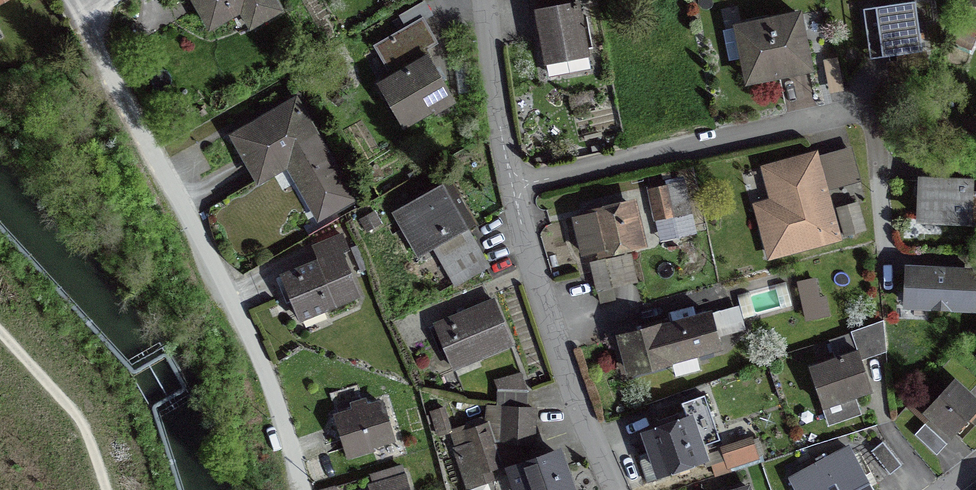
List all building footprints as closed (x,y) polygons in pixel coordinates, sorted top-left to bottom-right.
[(209,28),(245,8),(255,24),(277,12),(270,0),(192,0),(209,28)] [(577,5),(534,13),(544,65),(545,65),(547,75),(561,72),(565,75),(588,70),(586,57),(577,5)] [(902,8),(862,14),(869,61),(910,54),(902,8)] [(749,58),(742,59),(746,82),(808,70),(797,16),(743,27),(749,58)] [(958,32),(972,38),(975,29),(975,24),(964,19),(958,32)] [(379,87),(401,126),(449,98),(427,59),(413,67),(408,57),(432,43),(420,23),(382,45),(394,67),(395,78),(379,87)] [(836,59),(822,62),(824,71),(838,69),(836,59)] [(329,164),(294,102),(233,137),(258,181),(293,161),(304,179),(329,164)] [(762,226),(770,255),(834,238),(812,158),(765,171),(775,205),(759,209),(763,225),(762,226)] [(452,179),(440,186),(396,211),(418,249),(432,242),(456,282),(483,266),(478,258),(481,257),(465,230),(478,223),(452,179)] [(918,220),(967,223),(969,184),(920,182),(918,220)] [(654,220),(688,213),(682,185),(648,191),(654,220)] [(637,242),(629,206),(574,219),(582,256),(637,242)] [(318,261),(281,277),(298,315),(321,306),(323,311),(357,297),(339,254),(346,251),(340,236),(312,248),(318,261)] [(604,260),(589,264),(599,304),(614,300),(604,260)] [(905,306),(973,309),(974,274),(907,271),(905,306)] [(820,318),(812,281),(797,284),(805,321),(820,318)] [(510,345),(492,301),(434,326),(450,365),(474,355),(476,360),(510,345)] [(641,327),(642,333),(620,339),(629,373),(729,345),(722,319),(681,330),(679,323),(660,328),(659,322),(641,327)] [(833,360),(809,369),(828,425),(858,415),(852,398),(870,392),(859,360),(885,352),(882,323),(850,334),(850,335),(828,343),(833,360)] [(499,392),(498,406),(526,407),(526,393),(520,375),(496,382),(499,392)] [(975,407),(952,385),(927,412),(951,434),(964,419),(969,423),(975,416),(975,408),(975,407)] [(350,407),(352,413),(336,418),(347,451),(368,444),(368,446),(370,446),(390,439),(380,405),(366,409),(364,403),(350,407)] [(495,466),(509,468),(511,472),(538,462),(531,441),(532,410),(488,407),(487,426),(466,433),(470,444),(454,449),(468,488),(491,480),(487,469),(495,466)] [(447,426),(442,408),(429,413),(435,430),(447,426)] [(659,473),(701,458),(688,420),(676,425),(674,417),(659,422),(662,429),(646,435),(659,473)] [(945,445),(923,425),(913,436),(935,456),(945,445)] [(727,468),(755,459),(749,441),(722,450),(727,468)] [(888,476),(900,466),(881,443),(869,452),(888,476)] [(847,450),(791,480),(796,489),(869,489),(847,450)] [(557,455),(538,462),(511,472),(517,489),(569,489),(557,455)] [(376,489),(406,489),(399,468),(372,477),(376,489)]
